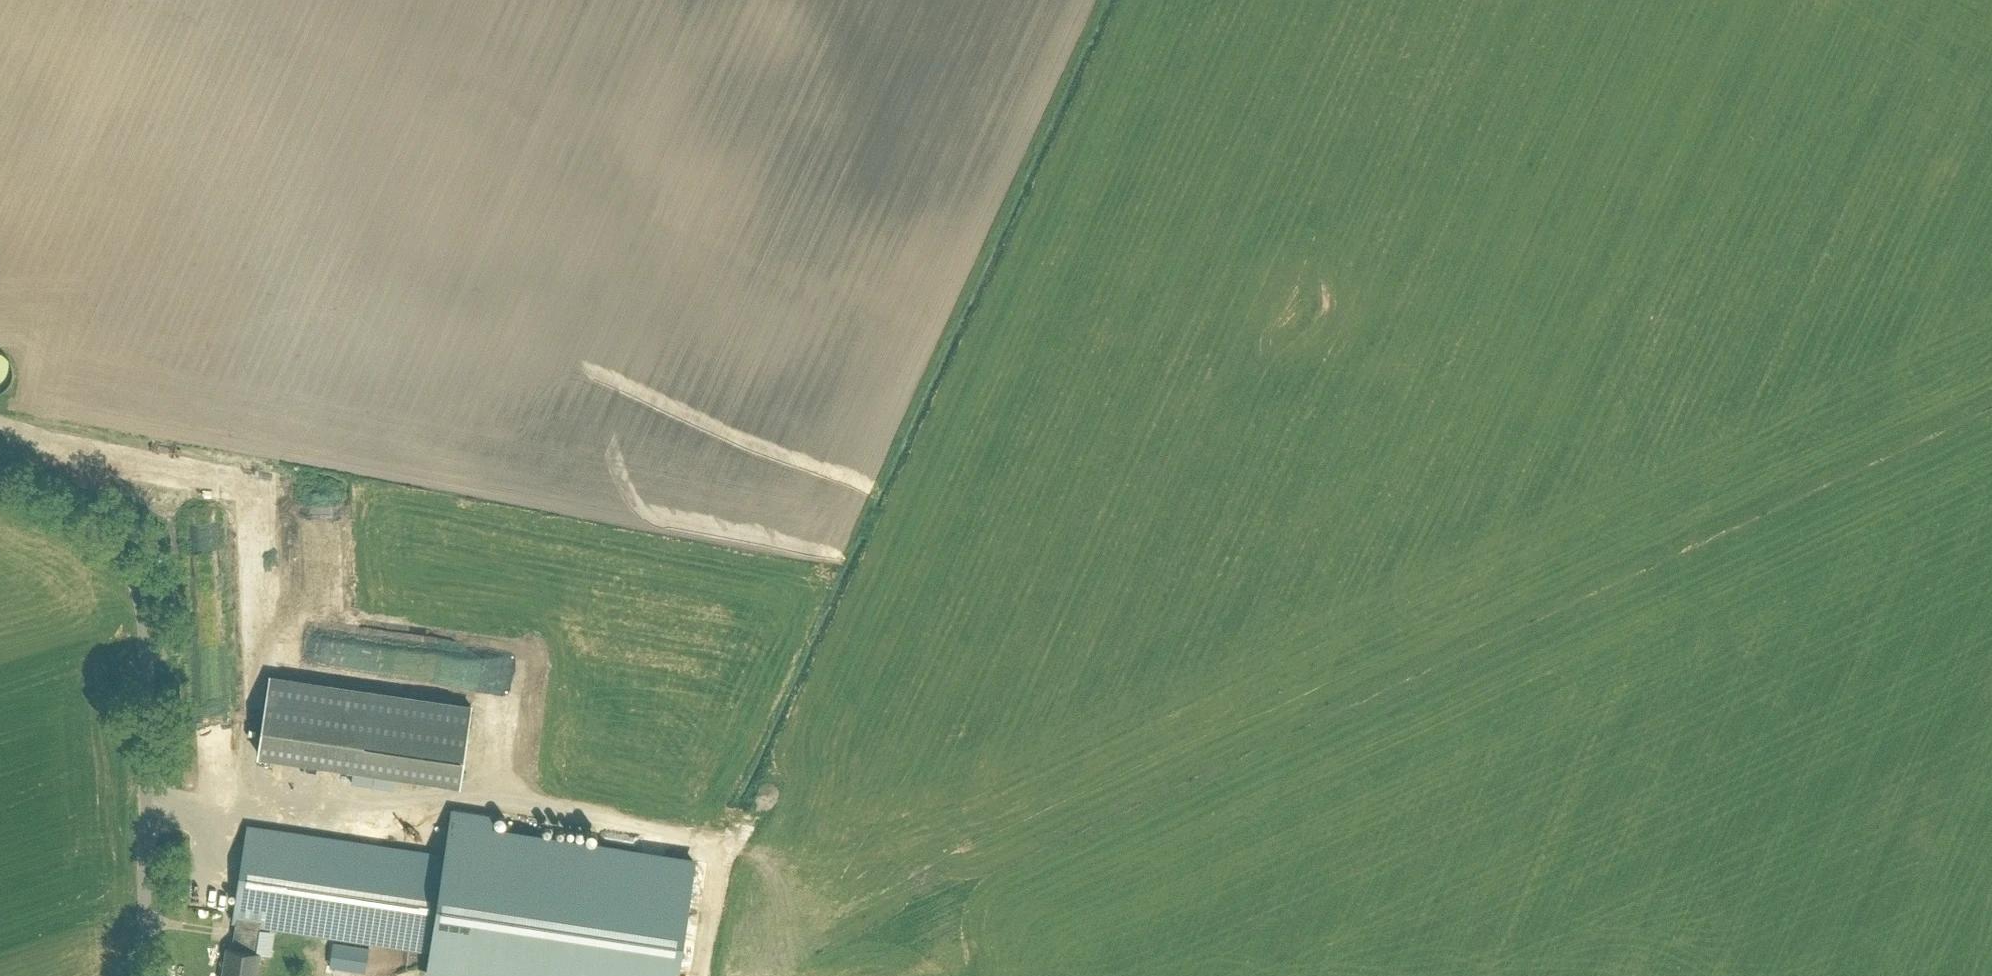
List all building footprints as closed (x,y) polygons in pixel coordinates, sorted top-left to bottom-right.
[(2,391),(4,390),(5,389),(7,387),(8,386),(9,384),(10,383),(11,381),(12,379),(13,377),(13,375),(13,373),(13,372),(13,370),(13,368),(13,366),(12,364),(12,362),(11,361),(10,359),(9,357),(7,356),(6,354),(5,353),(3,352),(1,351),(0,350),(0,392),(2,391)] [(470,702),(268,671),(255,752),(458,783),(470,702)] [(445,854),(245,824),(230,919),(233,919),(228,947),(223,946),(218,975),(252,975),(256,951),(253,951),(257,923),(431,949),(426,975),(676,975),(695,857),(494,824),(495,814),(453,807),(445,854)]
